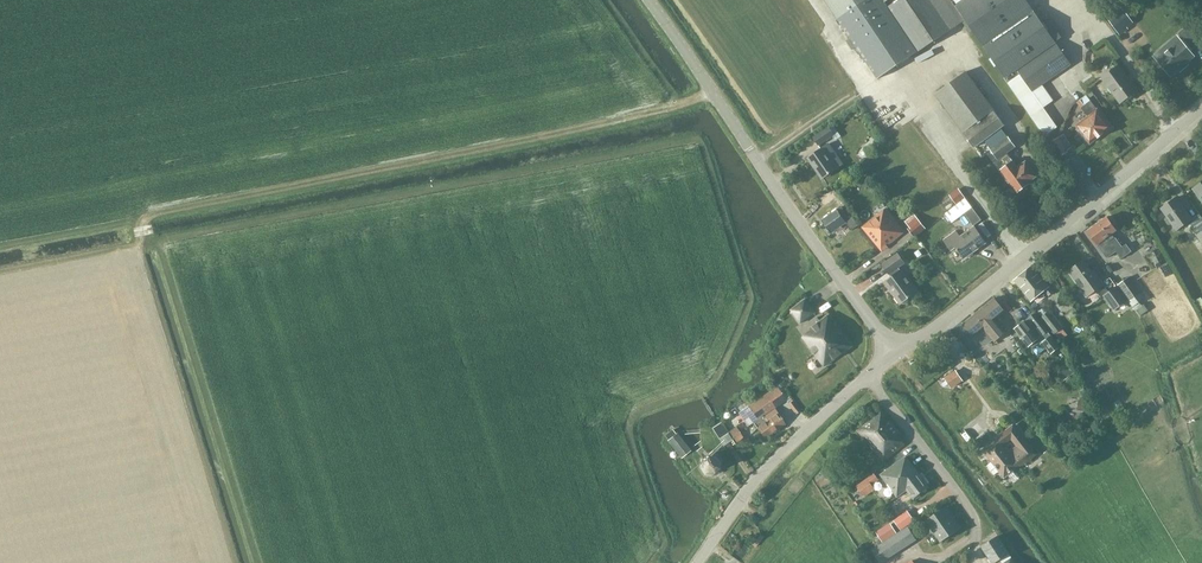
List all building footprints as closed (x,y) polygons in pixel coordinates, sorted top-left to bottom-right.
[(851,40),(846,43),(852,51),(857,48),(879,80),(964,21),(949,0),(899,0),(887,8),(884,4),(889,0),(823,0),(851,40)] [(956,3),(954,5),(1003,77),(1044,136),(1057,127),(1044,108),(1053,101),(1041,83),(1070,64),(1026,0),(954,0),(956,3)] [(1117,10),(1112,4),(1102,12),(1107,18),(1117,10)] [(1133,23),(1122,8),(1108,18),(1120,35),(1128,29),(1127,27),(1133,23)] [(1146,38),(1151,35),(1144,25),(1139,27),(1146,38)] [(1164,55),(1158,61),(1171,76),(1193,56),(1190,52),(1192,50),(1200,44),(1186,28),(1178,34),(1183,39),(1180,41),(1173,47),(1170,43),(1160,51),(1164,55)] [(1122,102),(1135,92),(1118,68),(1104,78),(1122,102)] [(998,160),(1008,153),(1016,148),(1008,138),(1001,128),(1005,126),(995,112),(994,113),(966,74),(938,94),(966,132),(965,133),(975,147),(984,140),(998,160)] [(1111,128),(1091,101),(1089,99),(1094,95),(1091,91),(1080,99),(1080,100),(1077,103),(1081,108),(1082,108),(1088,116),(1076,125),(1091,143),(1111,128)] [(818,145),(823,141),(832,135),(827,129),(813,139),(816,143),(818,145)] [(1072,147),(1064,134),(1050,143),(1059,158),(1069,152),(1067,150),(1072,147)] [(827,142),(825,144),(806,157),(822,178),(835,169),(834,167),(841,162),(827,142)] [(1019,167),(1008,153),(998,160),(1001,163),(1002,162),(1006,167),(1001,170),(1016,192),(1037,177),(1026,162),(1019,167)] [(1191,188),(1201,202),(1201,181),(1191,188)] [(824,206),(836,198),(830,189),(818,198),(824,206)] [(1192,219),(1176,197),(1168,202),(1160,208),(1176,231),(1188,224),(1196,236),(1201,245),(1201,218),(1199,214),(1192,219)] [(832,233),(845,223),(851,230),(859,225),(849,211),(846,213),(841,206),(822,219),(826,225),(826,227),(828,230),(830,230),(832,233)] [(973,226),(981,220),(972,208),(964,213),(973,226)] [(887,245),(904,231),(885,209),(863,227),(881,248),(887,243),(887,245)] [(914,238),(925,229),(916,217),(906,224),(909,227),(907,229),(914,238)] [(1097,246),(1114,234),(1117,231),(1107,217),(1086,232),(1097,246)] [(963,256),(985,241),(975,227),(960,237),(956,231),(944,240),(950,249),(955,245),(963,256)] [(1123,247),(1114,234),(1097,246),(1107,259),(1117,252),(1122,259),(1131,252),(1126,244),(1123,247)] [(899,268),(905,264),(897,253),(880,265),(889,275),(891,278),(884,283),(900,305),(917,293),(901,271),(899,268)] [(1107,292),(1102,286),(1095,276),(1093,277),(1081,261),(1067,271),(1086,298),(1099,288),(1104,295),(1103,296),(1114,310),(1125,302),(1114,287),(1107,292)] [(1053,292),(1048,287),(1031,266),(1014,280),(1032,302),(1045,291),(1049,296),(1053,292)] [(1145,298),(1130,276),(1117,285),(1132,307),(1133,307),(1135,310),(1136,310),(1140,316),(1148,310),(1141,301),(1145,298)] [(996,320),(1006,312),(993,297),(962,325),(974,338),(976,337),(983,346),(986,346),(993,340),(994,342),(1006,333),(996,320)] [(827,309),(835,305),(833,299),(824,304),(827,309)] [(813,313),(804,301),(791,311),(800,323),(813,313)] [(1063,327),(1050,310),(1040,318),(1054,334),(1056,333),(1060,338),(1065,334),(1061,329),(1063,327)] [(1061,348),(1048,332),(1034,314),(1014,329),(1028,347),(1029,346),(1036,356),(1046,349),(1051,355),(1061,348)] [(802,338),(820,361),(824,367),(852,346),(828,315),(809,329),(810,332),(802,338)] [(957,370),(947,378),(949,380),(945,383),(944,382),(939,385),(944,391),(948,387),(947,386),(951,382),(954,387),(964,379),(957,370)] [(777,386),(748,406),(738,413),(747,427),(753,423),(764,439),(785,424),(774,409),(786,400),(777,386)] [(793,402),(789,405),(796,415),(801,411),(793,402)] [(1078,402),(1077,410),(1084,411),(1086,404),(1078,402)] [(902,434),(881,410),(857,430),(884,462),(905,444),(899,437),(902,434)] [(719,439),(726,434),(719,424),(712,428),(719,439)] [(1014,426),(1006,432),(1005,431),(995,438),(996,440),(983,450),(1004,478),(1019,466),(1020,468),(1036,455),(1014,426)] [(746,441),(736,427),(729,432),(736,443),(738,441),(740,445),(746,441)] [(690,451),(676,434),(674,435),(671,431),(664,437),(667,440),(667,441),(681,458),(690,451)] [(720,470),(720,461),(715,454),(708,454),(701,460),(701,468),(705,474),(714,475),(720,470)] [(929,488),(906,456),(879,475),(896,498),(906,491),(913,500),(929,488)] [(879,480),(873,473),(856,486),(864,498),(875,490),(872,485),(879,480)] [(959,530),(945,509),(927,521),(940,542),(959,530)] [(909,513),(895,522),(901,530),(914,520),(909,513)] [(916,540),(907,527),(872,550),(880,562),(881,562),(916,540)] [(998,536),(982,547),(992,562),(995,562),(1000,560),(1002,562),(1015,562),(998,536)]
